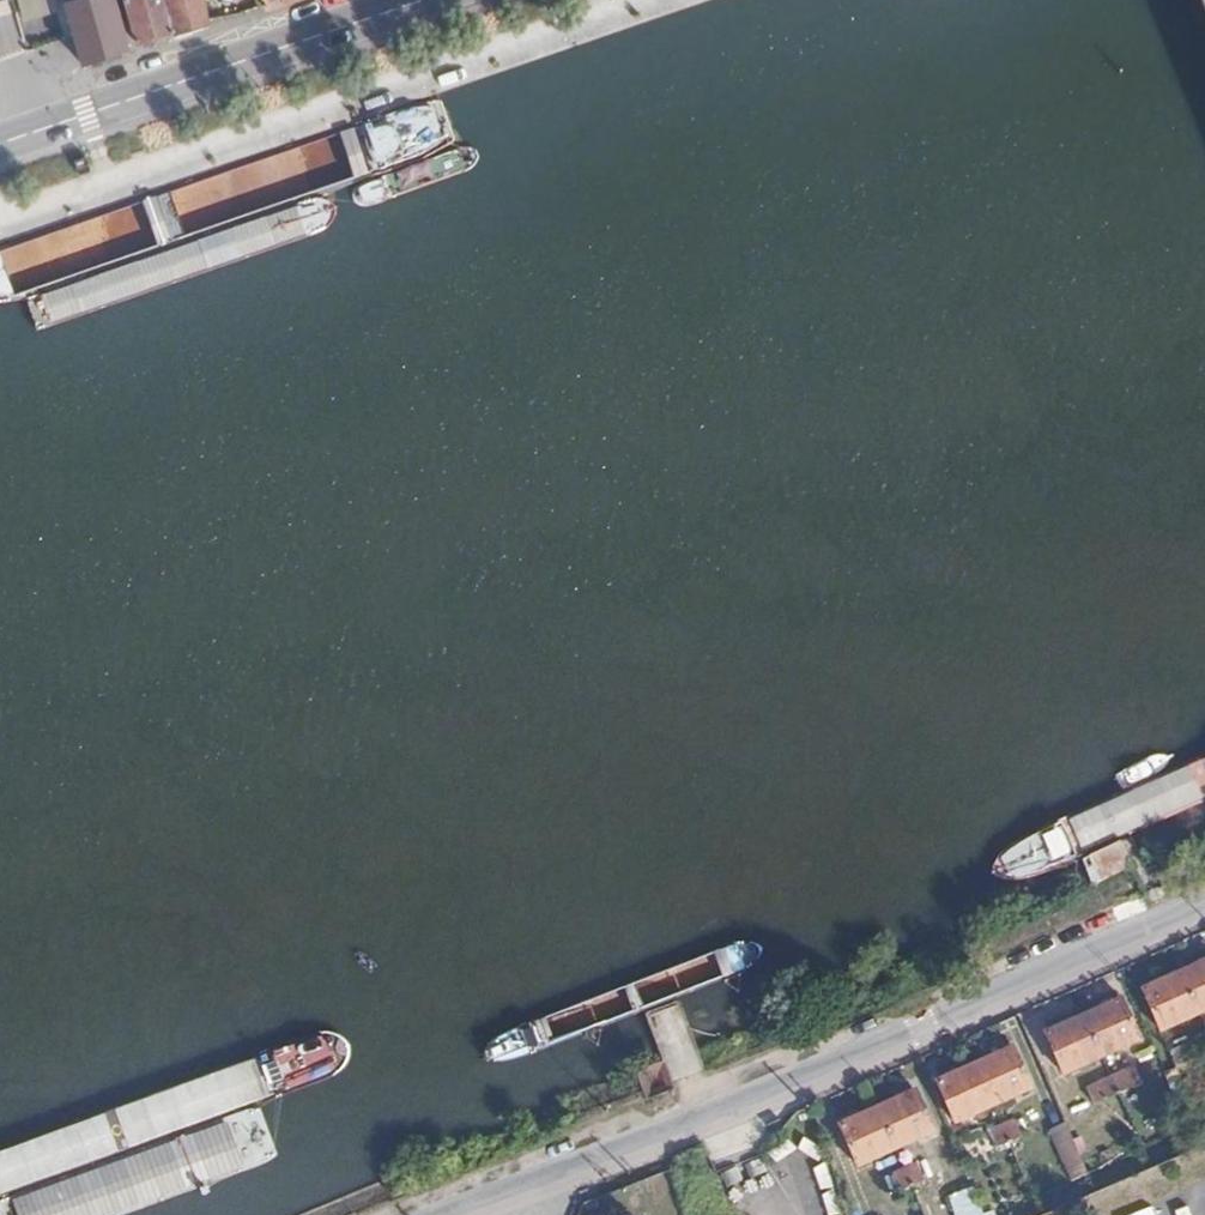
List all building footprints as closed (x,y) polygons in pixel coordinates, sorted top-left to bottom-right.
[(73,35),(80,63),(127,46),(126,43),(114,0),(63,0),(67,13),(73,35)] [(135,41),(208,19),(203,0),(123,0),(135,41)] [(21,45),(15,15),(0,18),(0,49),(21,45)] [(1183,968),(1200,1005),(1204,1003),(1204,958),(1183,968)] [(1200,1005),(1183,968),(1142,987),(1157,1024),(1200,1005)] [(1121,996),(1084,1013),(1100,1050),(1137,1032),(1121,996)] [(1100,1050),(1084,1013),(1048,1029),(1064,1067),(1100,1050)] [(1204,1055),(1204,1054),(1204,1035),(1195,1039),(1204,1055)] [(1016,1046),(978,1062),(995,1099),(1033,1081),(1016,1046)] [(995,1099),(978,1062),(939,1080),(957,1116),(995,1099)] [(1112,1077),(1119,1093),(1136,1085),(1127,1070),(1112,1077)] [(1088,1088),(1095,1104),(1119,1093),(1112,1077),(1088,1088)] [(915,1090),(876,1108),(893,1145),(933,1129),(915,1090)] [(893,1145),(876,1108),(840,1125),(857,1161),(893,1145)] [(1007,1124),(1014,1141),(1027,1135),(1017,1120),(1007,1124)] [(991,1131),(999,1147),(1014,1141),(1007,1124),(991,1131)] [(1070,1182),(1087,1176),(1071,1124),(1053,1130),(1070,1182)] [(904,1171),(912,1187),(924,1181),(916,1165),(904,1171)] [(890,1177),(897,1193),(912,1187),(904,1171),(890,1177)]
